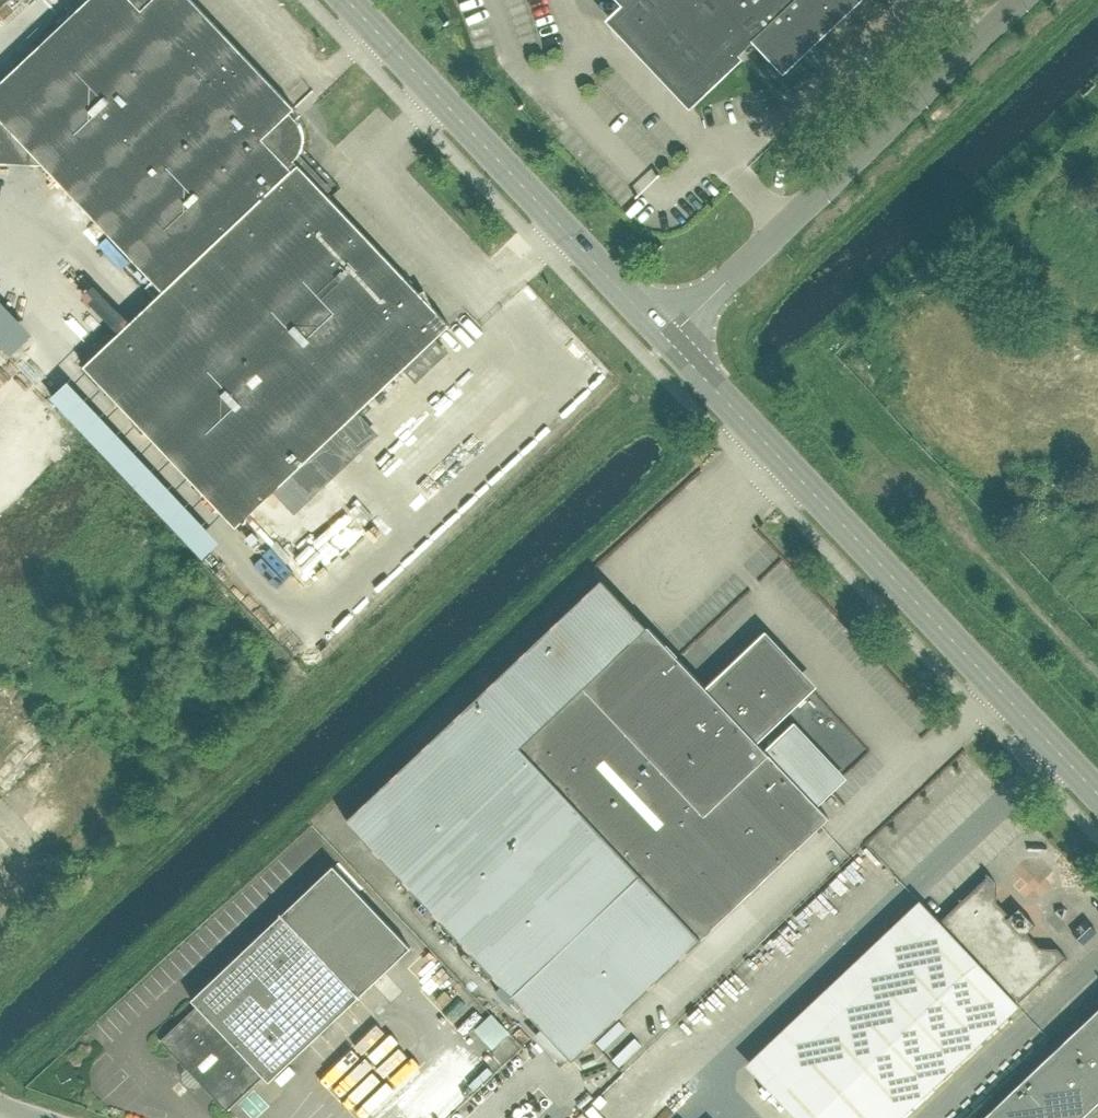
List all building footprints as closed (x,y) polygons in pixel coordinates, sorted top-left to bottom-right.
[(0,84),(0,165),(43,166),(163,292),(83,368),(236,527),(450,325),(298,166),(293,171),(289,167),(295,162),(299,158),(301,154),(303,149),(304,145),(303,139),(303,134),(301,130),(299,125),(296,120),(290,114),(295,109),(191,0),(88,0),(0,84)] [(630,6),(614,21),(686,97),(691,102),(739,56),(754,42),(719,0),(625,0),(630,6)] [(754,42),(784,73),(862,0),(719,0),(754,42)] [(810,686),(793,667),(786,673),(760,645),(710,692),(649,627),(585,687),(540,639),(348,821),(573,1060),(829,818),(814,802),(830,787),(785,739),(769,754),(754,739),(810,686)] [(837,802),(832,796),(825,802),(831,808),(837,802)] [(412,948),(334,865),(192,1000),(198,1006),(161,1041),(227,1110),(264,1076),(270,1082),(412,948)] [(765,1084),(797,1117),(900,1117),(1020,1006),(1017,1003),(1024,997),(1039,984),(1040,986),(1042,985),(1040,983),(1065,959),(1067,961),(1068,960),(1058,948),(1040,948),(1027,934),(1036,925),(1035,924),(1035,925),(1020,909),(1021,909),(1020,908),(1011,916),(997,902),(998,885),(987,874),(986,875),(988,877),(963,901),(961,899),(959,900),(961,902),(947,915),(947,916),(941,922),(938,920),(765,1084)] [(983,1117),(1082,1117),(1097,1103),(1097,1010),(983,1117)]
